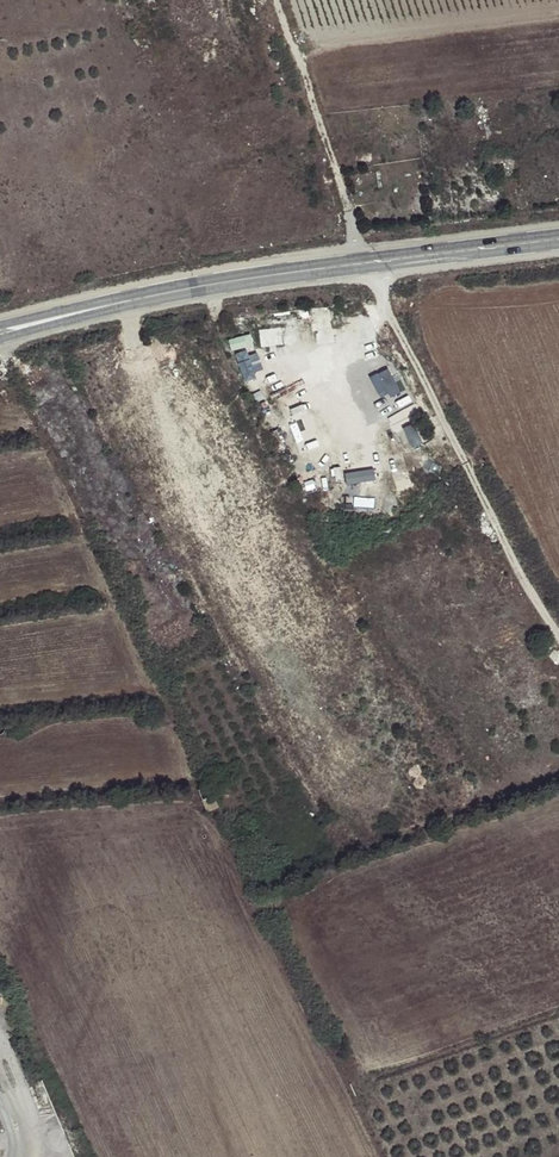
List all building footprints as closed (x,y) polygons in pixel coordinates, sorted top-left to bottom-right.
[(232,348),(252,344),(250,335),(230,339),(232,348)] [(245,381),(255,377),(248,360),(238,364),(245,381)] [(390,366),(370,375),(380,399),(401,391),(390,366)] [(375,481),(374,470),(345,472),(346,483),(375,481)] [(217,807),(208,787),(199,791),(207,810),(217,807)]
